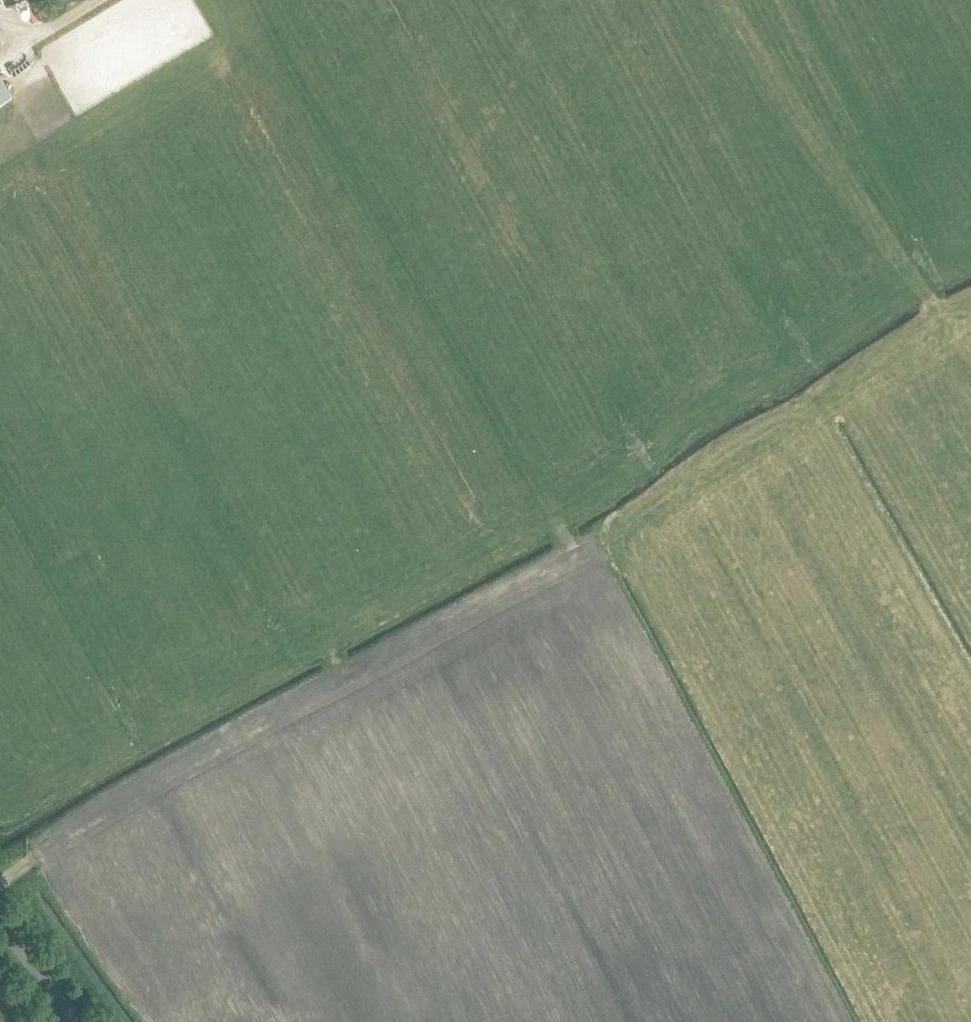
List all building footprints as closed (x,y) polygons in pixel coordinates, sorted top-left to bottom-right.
[(11,96),(0,77),(0,102),(11,96)]
